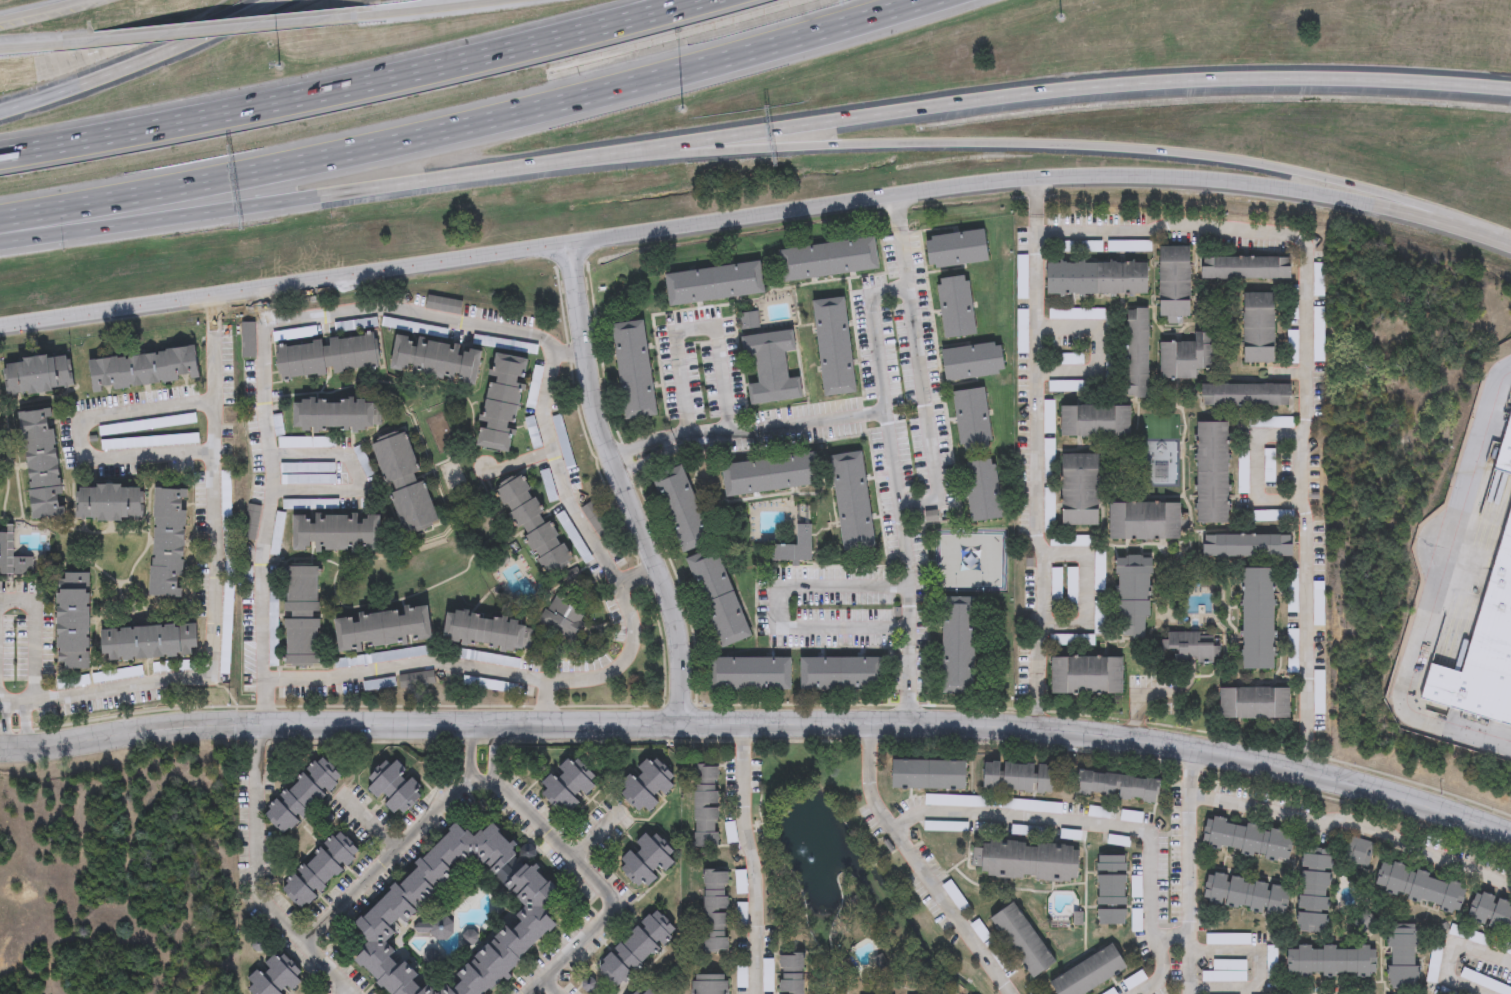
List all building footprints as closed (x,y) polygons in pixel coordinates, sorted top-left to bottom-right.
[(987,263),(929,270),(925,239),(983,232),(987,263)] [(782,284),(779,251),(874,240),(878,273),(782,284)] [(1190,247),(1190,322),(1160,322),(1160,247),(1190,247)] [(1291,279),(1200,279),(1200,257),(1291,257),(1291,279)] [(1148,296),(1047,294),(1047,262),(1148,263),(1148,296)] [(1312,263),(1323,263),(1323,296),(1312,296),(1312,263)] [(764,297),(668,308),(665,275),(760,265),(764,297)] [(975,337),(943,341),(936,281),(968,277),(975,337)] [(1244,362),(1244,293),(1275,294),(1274,363),(1244,362)] [(845,299),(855,395),(823,399),(813,303),(845,299)] [(1312,361),(1312,305),(1322,305),(1322,361),(1312,361)] [(1126,309),(1148,309),(1148,397),(1126,397),(1126,309)] [(655,418),(623,422),(612,325),(644,322),(655,418)] [(1211,370),(1197,370),(1196,380),(1158,379),(1159,342),(1192,342),(1193,332),(1212,332),(1211,370)] [(283,383),(278,347),(375,333),(381,369),(283,383)] [(740,338),(792,333),(794,353),(784,354),(786,380),(798,379),(801,401),(750,407),(748,386),(757,385),(754,359),(743,360),(740,338)] [(392,372),(398,337),(485,351),(479,386),(392,372)] [(944,384),(940,352),(1000,343),(1005,375),(944,384)] [(88,361),(194,349),(197,381),(91,392),(88,361)] [(497,354),(530,362),(508,455),(475,447),(497,354)] [(75,389),(8,399),(2,365),(70,355),(75,389)] [(1200,406),(1201,384),(1289,385),(1289,407),(1200,406)] [(985,390),(990,451),(958,454),(953,393),(985,390)] [(291,401),(376,400),(376,431),(292,432),(291,401)] [(1129,406),(1129,438),(1060,437),(1060,406),(1129,406)] [(53,410),(64,517),(32,520),(21,414),(53,410)] [(1496,466),(1510,411),(1510,470),(1496,466)] [(576,468),(567,471),(553,418),(562,415),(576,468)] [(1228,523),(1196,524),(1196,423),(1227,422),(1228,523)] [(405,537),(367,446),(400,433),(438,523),(405,537)] [(1273,449),(1273,481),(1263,481),(1263,449),(1273,449)] [(842,554),(831,457),(863,454),(874,551),(842,554)] [(725,498),(721,466),(816,455),(820,487),(725,498)] [(1062,455),(1099,455),(1098,526),(1061,525),(1062,455)] [(970,525),(963,465),(994,462),(1001,521),(970,525)] [(680,556),(654,477),(684,467),(710,546),(680,556)] [(519,532),(498,490),(528,475),(573,568),(549,580),(524,530),(519,532)] [(1459,673),(1510,485),(1510,727),(1419,702),(1430,665),(1459,673)] [(77,521),(78,486),(145,488),(144,523),(77,521)] [(148,598),(153,490),(186,491),(180,599),(148,598)] [(1179,503),(1179,540),(1108,540),(1108,503),(1179,503)] [(384,516),(384,553),(294,553),(294,516),(384,516)] [(809,526),(808,564),(769,564),(769,547),(795,547),(796,526),(809,526)] [(33,576),(0,576),(0,534),(13,535),(13,558),(33,558),(33,576)] [(1203,557),(1203,535),(1292,535),(1292,557),(1203,557)] [(751,640),(721,651),(687,561),(717,549),(751,640)] [(1149,558),(1149,640),(1117,639),(1117,558),(1149,558)] [(286,568),(320,568),(321,668),(287,668),(286,568)] [(1242,569),(1273,569),(1273,670),(1242,670),(1242,569)] [(89,574),(88,670),(57,670),(58,574),(89,574)] [(974,599),(973,696),(941,695),(942,599),(974,599)] [(539,627),(550,600),(586,614),(575,642),(539,627)] [(435,642),(340,653),(336,619),(431,608),(435,642)] [(529,654),(446,645),(449,614),(533,624),(529,654)] [(99,630),(195,626),(196,659),(101,663),(99,630)] [(1170,653),(1160,653),(1160,632),(1200,632),(1200,643),(1215,643),(1215,667),(1170,666),(1170,653)] [(1121,657),(1121,695),(1051,696),(1051,658),(1121,657)] [(801,659),(881,659),(881,693),(801,693),(801,659)] [(791,661),(791,693),(710,693),(710,661),(791,661)] [(1218,720),(1218,688),(1289,688),(1289,720),(1218,720)] [(285,836),(263,812),(324,755),(346,779),(285,836)] [(544,793),(549,789),(543,783),(574,755),(602,786),(567,818),(544,793)] [(646,816),(618,788),(650,756),(678,784),(646,816)] [(428,793),(398,820),(367,784),(397,758),(428,793)] [(969,760),(969,789),(893,789),(893,760),(969,760)] [(1055,764),(1054,793),(986,790),(987,761),(1055,764)] [(697,766),(721,766),(720,846),(696,846),(697,766)] [(1078,794),(1080,771),(1160,779),(1157,802),(1078,794)] [(494,984),(484,993),(391,993),(358,961),(371,947),(357,933),(350,926),(455,821),(466,832),(484,814),(506,837),(514,845),(506,854),(514,862),(526,850),(551,874),(557,881),(542,896),(562,916),(495,983),(494,984)] [(1288,863),(1201,843),(1207,815),(1294,835),(1288,863)] [(280,887),(339,828),(363,852),(304,911),(280,887)] [(617,864),(648,831),(677,859),(646,892),(617,864)] [(1343,860),(1352,836),(1375,845),(1366,869),(1343,860)] [(1075,883),(979,876),(980,868),(970,867),(972,840),(1078,847),(1075,883)] [(1333,849),(1325,934),(1294,930),(1302,846),(1333,849)] [(1382,854),(1467,883),(1457,913),(1372,884),(1382,854)] [(1096,857),(1125,856),(1125,926),(1096,926),(1096,857)] [(704,869),(730,870),(730,952),(704,951),(704,869)] [(1282,918),(1201,900),(1208,869),(1289,888),(1282,918)] [(1475,889),(1510,901),(1510,937),(1464,921),(1475,889)] [(1032,980),(994,916),(1018,902),(1056,965),(1032,980)] [(681,933),(618,989),(596,966),(659,909),(681,933)] [(1388,988),(1388,927),(1416,927),(1416,988),(1388,988)] [(1129,969),(1086,993),(1059,993),(1052,982),(1115,944),(1129,969)] [(1378,977),(1290,977),(1290,946),(1378,946),(1378,977)] [(1001,969),(992,952),(1000,948),(1008,965),(1001,969)] [(304,982),(292,993),(257,993),(246,983),(276,953),(304,982)] [(807,954),(807,993),(782,993),(782,954),(807,954)] [(1202,982),(1202,973),(1213,973),(1213,961),(1246,961),(1246,982),(1202,982)] [(747,987),(739,987),(739,968),(747,968),(747,987)] [(730,975),(730,993),(694,993),(694,974),(730,975)] [(649,986),(656,993),(640,993),(649,986)]
